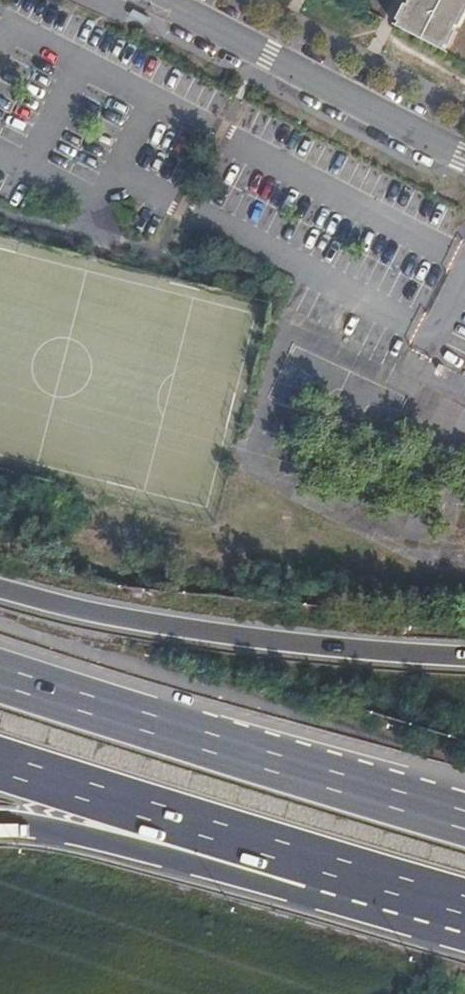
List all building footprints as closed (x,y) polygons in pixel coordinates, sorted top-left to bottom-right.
[(439,65),(461,24),(464,26),(464,0),(406,0),(387,37),(439,65)]
